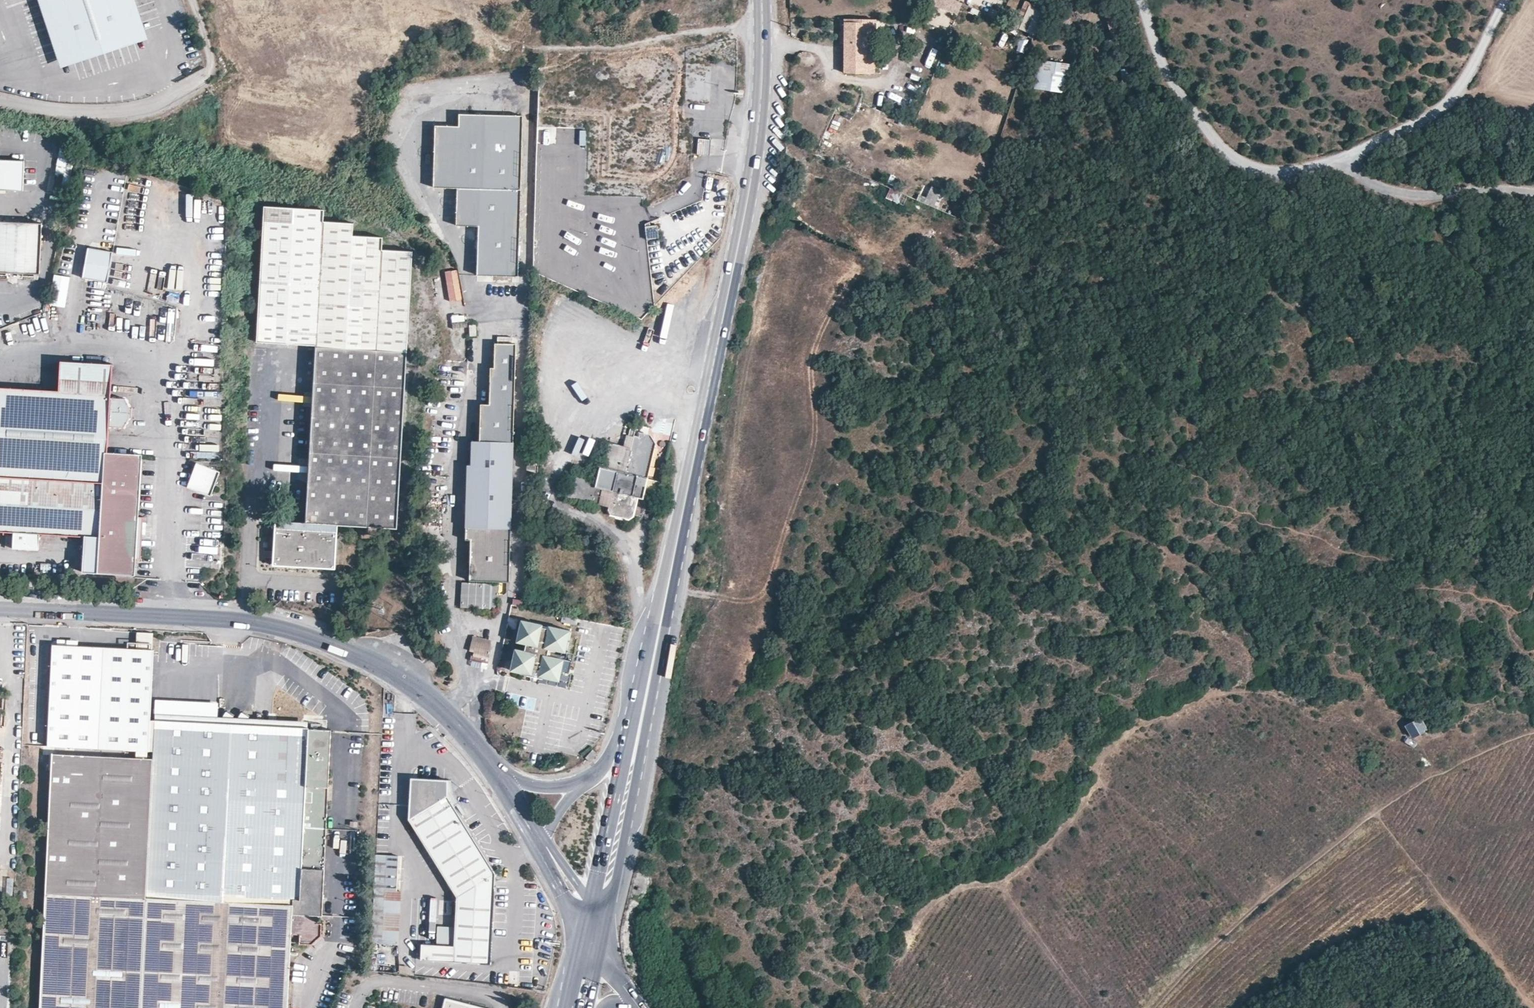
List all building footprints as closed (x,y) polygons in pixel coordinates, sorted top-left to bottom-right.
[(67,68),(152,37),(139,0),(130,0),(142,32),(71,57),(51,0),(42,0),(67,68)] [(71,57),(142,32),(130,0),(51,0),(71,57)] [(954,0),(934,0),(933,3),(957,14),(962,4),(954,0)] [(1014,26),(1019,28),(1029,6),(1035,9),(1036,6),(1025,1),(1014,26)] [(1036,6),(1035,9),(1044,12),(1045,6),(1037,2),(1036,6)] [(1035,9),(1029,6),(1019,28),(1035,35),(1044,12),(1035,9)] [(1060,30),(1072,23),(1067,15),(1056,22),(1060,30)] [(872,24),(843,25),(844,74),(866,74),(866,34),(872,34),(872,24)] [(933,48),(927,64),(933,66),(939,50),(933,48)] [(1066,90),(1070,62),(1038,57),(1034,85),(1066,90)] [(432,188),(456,189),(519,192),(523,118),(459,116),(458,126),(435,126),(432,188)] [(697,154),(709,155),(710,139),(698,138),(697,154)] [(23,162),(0,160),(0,190),(21,192),(23,162)] [(455,225),(478,227),(518,229),(519,192),(456,189),(455,225)] [(397,511),(405,385),(412,250),(384,249),(384,235),(353,233),(353,222),(324,220),(324,210),(264,207),(264,221),(258,341),(317,344),(313,413),(307,522),(282,522),(280,562),(335,564),(337,533),(341,534),(341,524),(397,527),(397,511)] [(40,274),(42,224),(0,223),(0,273),(40,274)] [(646,241),(659,239),(657,226),(649,227),(649,223),(644,224),(646,241)] [(481,276),(516,277),(518,229),(478,227),(477,270),(481,276)] [(97,246),(94,277),(119,280),(122,249),(97,246)] [(457,270),(445,272),(450,302),(462,299),(457,270)] [(66,275),(63,305),(78,307),(81,277),(66,275)] [(117,309),(118,295),(105,294),(103,308),(117,309)] [(480,445),(513,446),(514,407),(516,347),(495,346),(494,370),(490,370),(489,406),(481,406),(480,445)] [(111,398),(113,365),(96,364),(96,357),(87,357),(87,363),(61,362),(60,391),(0,388),(0,531),(15,532),(14,548),(40,549),(40,533),(103,537),(102,571),(131,572),(138,456),(108,454),(110,427),(125,427),(130,418),(131,408),(126,398),(111,398)] [(297,410),(296,434),(309,434),(309,410),(297,410)] [(636,425),(626,463),(610,461),(609,469),(598,467),(595,481),(570,476),(566,497),(598,505),(602,490),(611,492),(608,509),(609,514),(628,518),(632,517),(636,498),(642,499),(655,444),(649,434),(649,428),(636,425)] [(465,530),(510,531),(512,475),(513,446),(480,445),(471,445),(471,467),(466,467),(465,530)] [(526,470),(537,471),(538,452),(527,451),(526,470)] [(220,471),(196,462),(187,488),(211,496),(220,471)] [(498,585),(509,585),(510,531),(465,530),(465,544),(470,543),(469,584),(498,585)] [(34,588),(35,580),(25,579),(25,588),(34,588)] [(498,609),(498,585),(469,584),(463,584),(462,608),(498,609)] [(516,640),(525,642),(524,649),(515,647),(510,667),(530,671),(530,669),(540,671),(539,674),(559,677),(563,657),(554,655),(555,648),(565,650),(570,627),(550,624),(549,628),(541,626),(541,622),(522,618),(516,640)] [(473,636),(470,650),(474,651),(474,654),(472,654),(470,660),(473,660),(482,662),(481,667),(487,669),(489,658),(491,646),(491,640),(473,636)] [(154,650),(52,645),(47,746),(152,751),(154,720),(150,720),(154,650)] [(539,674),(540,671),(530,669),(530,671),(529,678),(538,679),(539,674)] [(307,721),(228,717),(189,715),(154,713),(154,720),(307,729),(307,721)] [(1403,726),(1411,739),(1426,730),(1419,718),(1403,726)] [(47,892),(292,905),(292,900),(300,900),(304,828),(326,828),(330,736),(330,730),(307,729),(154,720),(152,751),(152,754),(117,752),(53,750),(53,754),(53,758),(52,767),(50,821),(47,884),(47,892)] [(585,757),(590,762),(597,755),(592,750),(585,757)] [(424,846),(446,882),(455,895),(453,945),(421,944),(421,960),(489,963),(494,872),(474,840),(446,796),(446,781),(410,779),(408,820),(411,826),(424,846)] [(322,916),(322,898),(326,828),(304,828),(300,900),(292,900),(292,905),(292,914),(315,916),(322,916)] [(371,943),(399,944),(401,891),(398,891),(400,856),(376,855),(371,943)] [(292,936),(299,936),(299,943),(311,944),(320,935),(321,923),(315,922),(315,916),(292,914),(292,905),(47,892),(41,1007),(288,1007),(292,936)] [(445,997),(442,1007),(490,1007),(445,997)]
